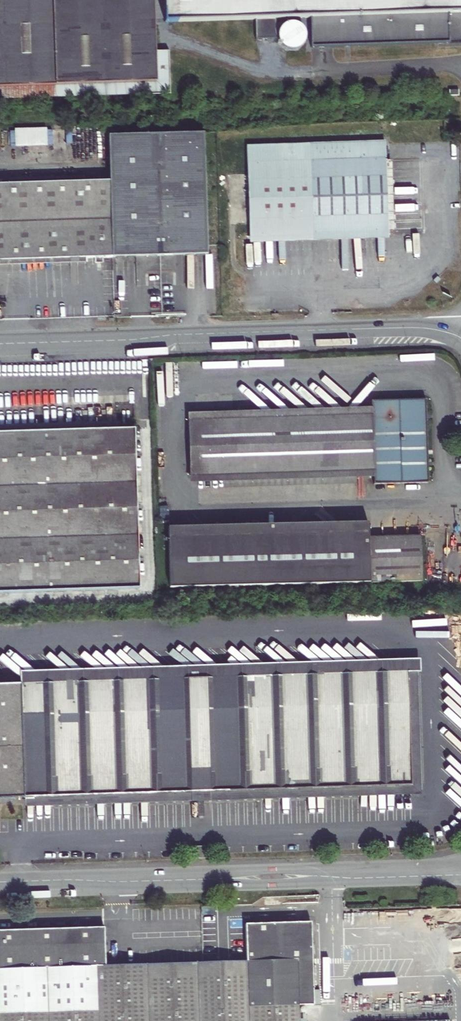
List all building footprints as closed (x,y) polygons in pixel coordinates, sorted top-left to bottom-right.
[(155,44),(153,0),(0,0),(0,88),(170,82),(168,44),(155,44)] [(167,23),(256,20),(257,39),(277,38),(277,20),(310,19),(311,48),(460,43),(460,0),(166,0),(167,23)] [(0,88),(0,99),(170,94),(170,82),(0,88)] [(50,127),(13,128),(14,146),(50,145),(50,127)] [(207,254),(204,132),(108,134),(110,180),(84,181),(9,183),(0,184),(0,261),(61,259),(87,258),(116,257),(207,254)] [(385,142),(247,146),(250,236),(387,231),(385,160),(385,142)] [(392,160),(385,160),(387,231),(394,231),(392,160)] [(250,243),(388,239),(387,231),(250,236),(250,243)] [(367,417),(185,424),(187,479),(368,472),(369,484),(422,484),(419,403),(367,404),(367,417)] [(140,591),(133,428),(0,433),(0,596),(140,591)] [(362,524),(164,531),(165,592),(417,585),(416,538),(362,540),(362,524)] [(0,686),(0,802),(424,789),(421,661),(21,673),(21,686),(0,686)] [(204,849),(187,849),(187,859),(204,859),(204,849)] [(292,1004),(308,1003),(306,934),(292,921),(239,924),(241,961),(99,966),(98,928),(0,931),(0,1020),(293,1020),(292,1004)]
